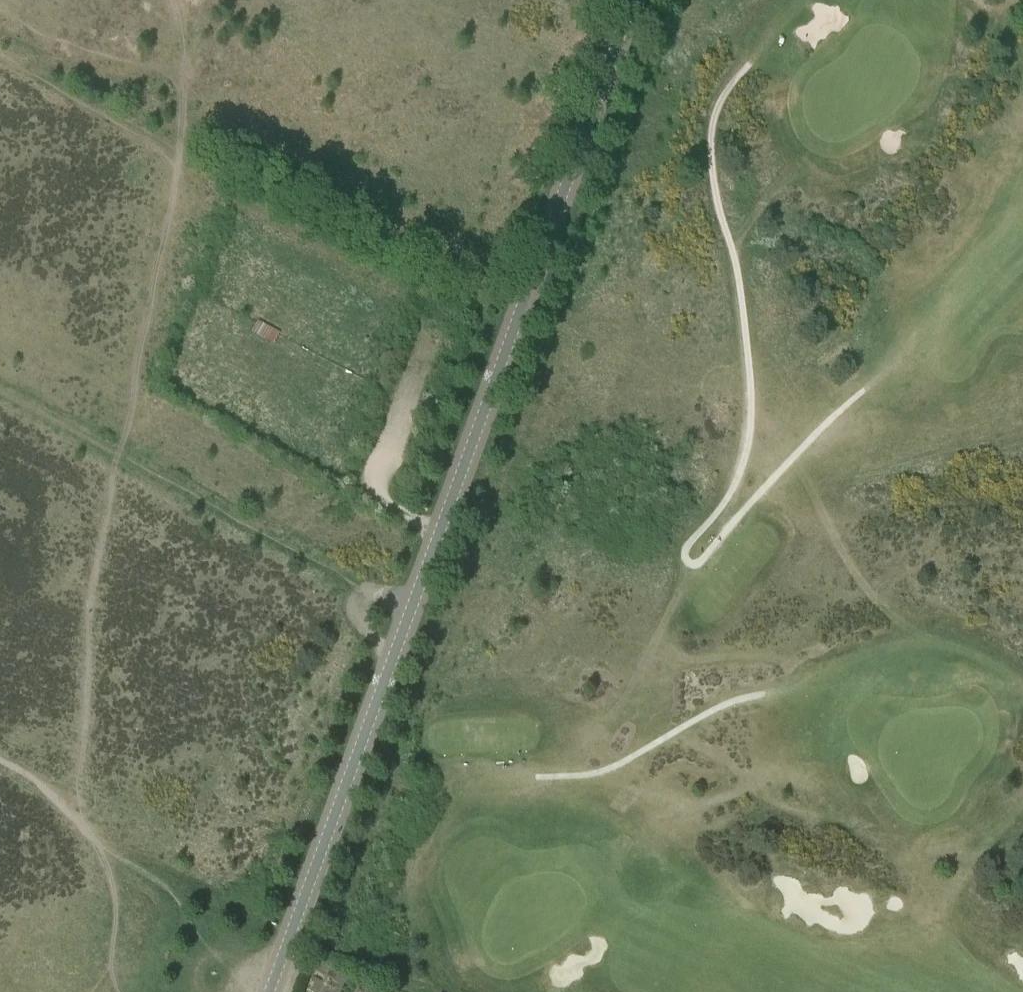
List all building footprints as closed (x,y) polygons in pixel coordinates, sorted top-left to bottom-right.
[(283,331),(259,319),(253,331),(277,343),(283,331)]
